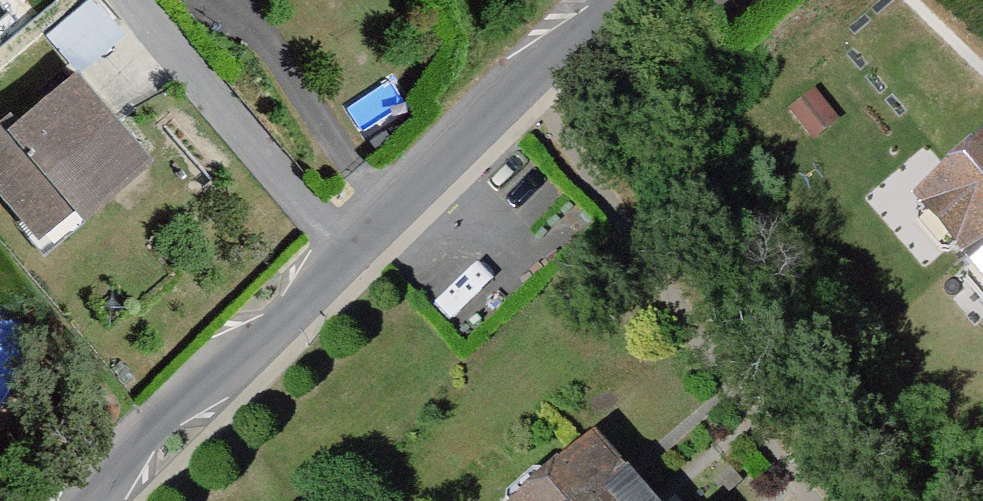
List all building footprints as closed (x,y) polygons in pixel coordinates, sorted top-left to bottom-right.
[(47,31),(78,68),(124,29),(100,0),(84,0),(47,31)] [(0,97),(0,200),(38,251),(172,154),(98,54),(22,110),(8,91),(0,97)] [(913,209),(982,296),(982,153),(913,209)] [(516,500),(671,500),(665,494),(639,464),(604,425),(516,500)]
